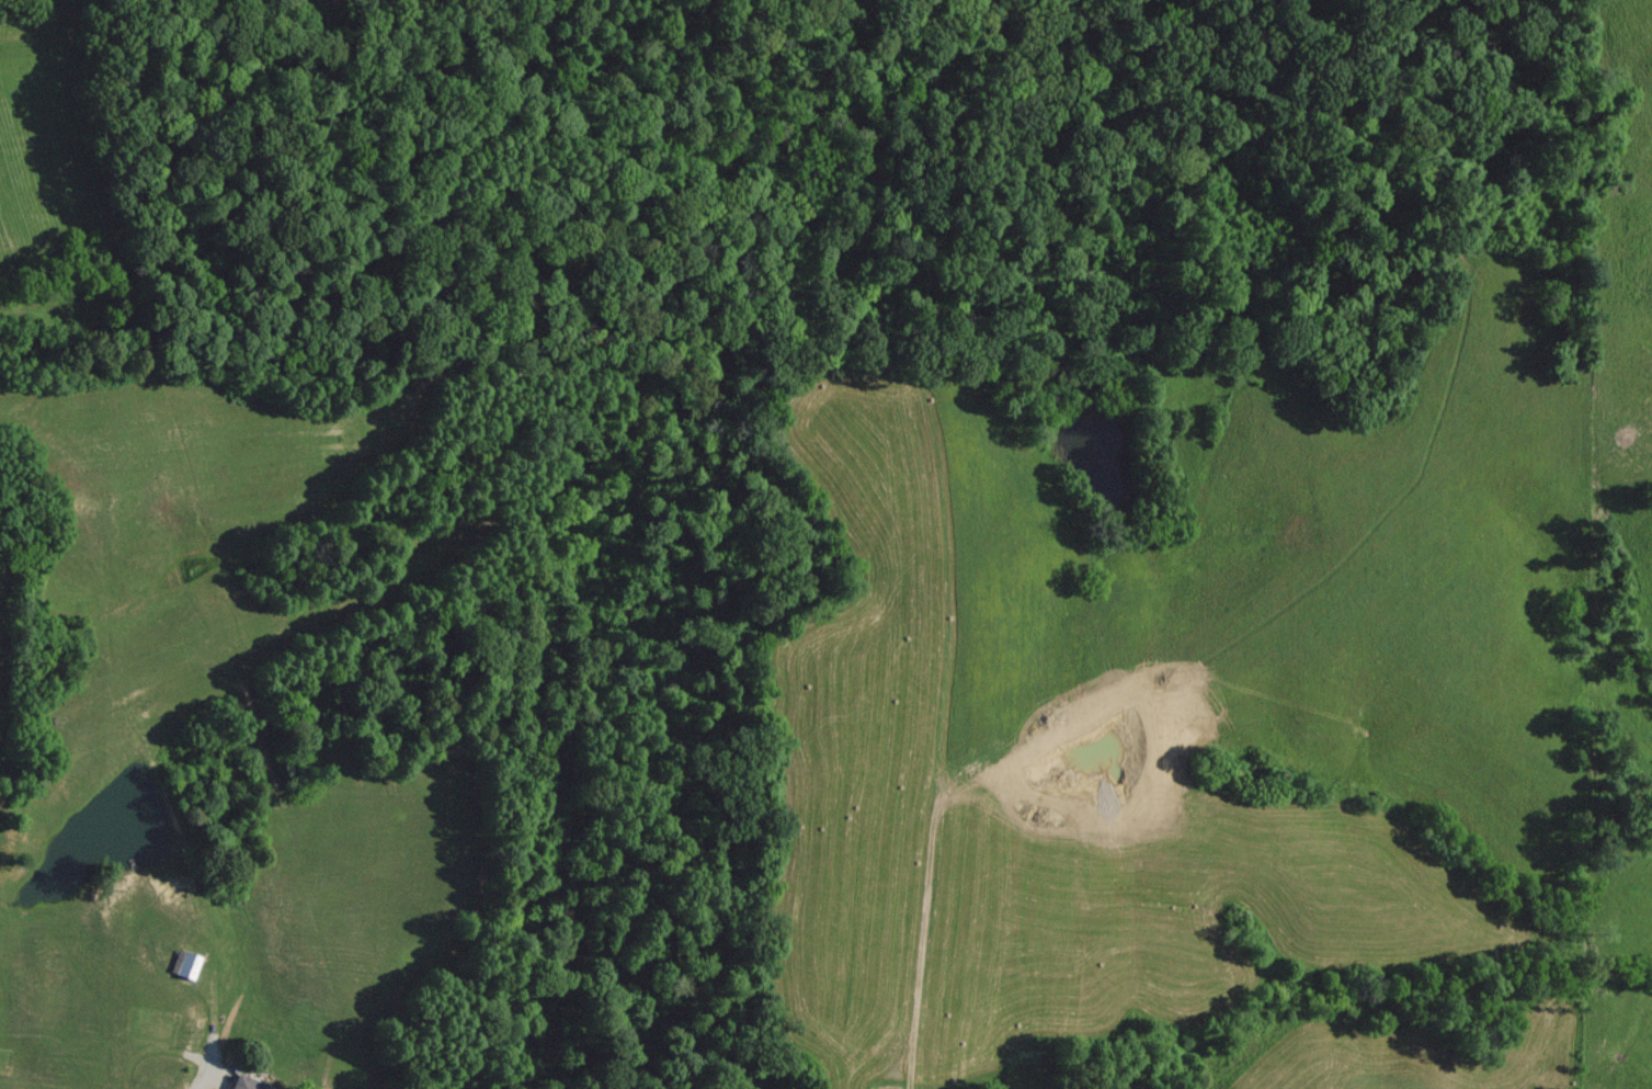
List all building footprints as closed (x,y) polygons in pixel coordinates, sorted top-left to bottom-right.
[(194,980),(200,958),(177,951),(170,973),(194,980)] [(238,1072),(231,1088),(279,1088),(238,1072)]
